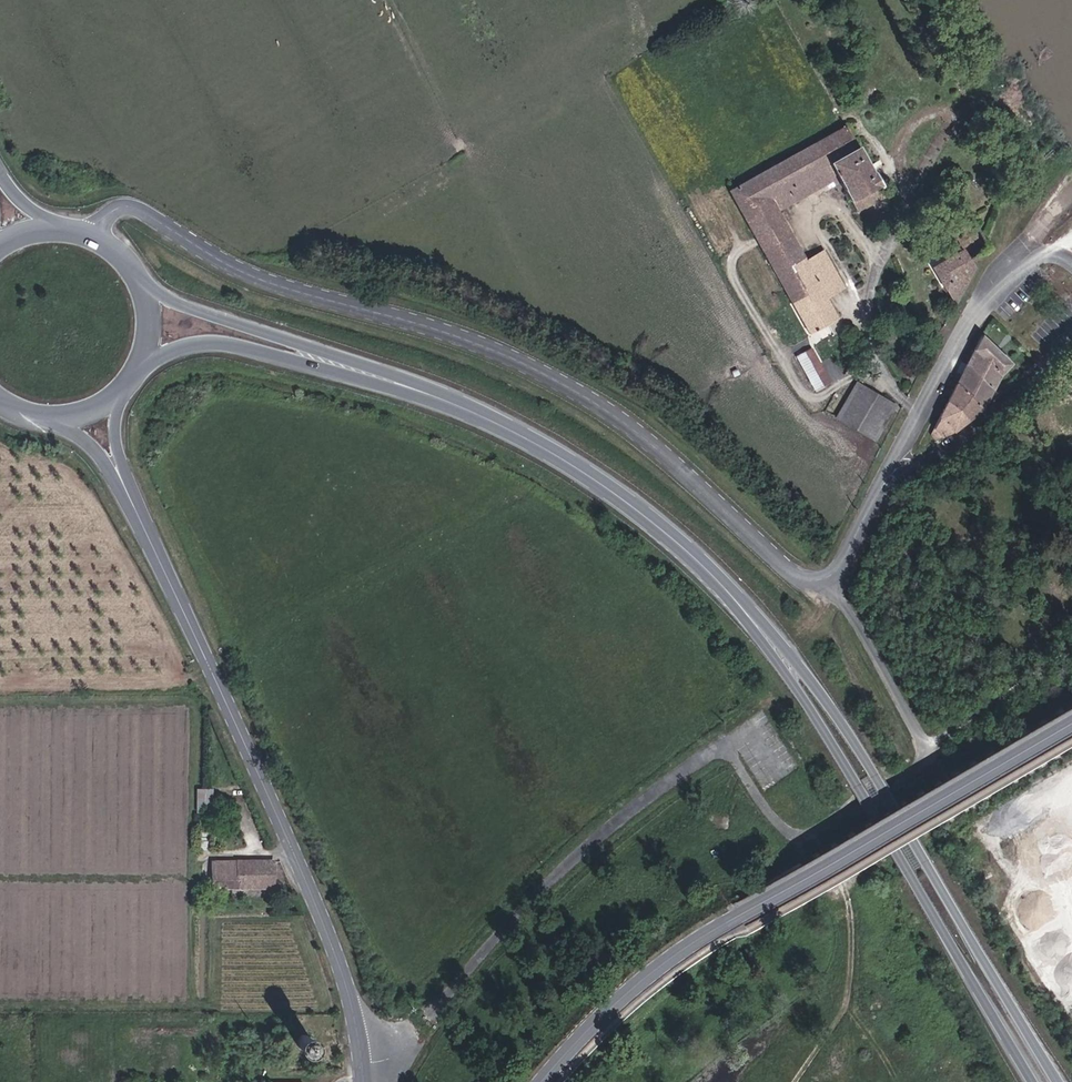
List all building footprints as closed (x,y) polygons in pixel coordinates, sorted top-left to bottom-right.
[(863,224),(895,207),(854,131),(738,198),(814,344),(844,329),(785,217),(831,191),(834,194),(843,188),(863,224)] [(831,257),(811,267),(831,305),(851,294),(831,257)] [(968,260),(938,278),(959,309),(977,276),(968,260)] [(1003,366),(976,337),(960,366),(987,394),(1003,366)] [(837,393),(819,360),(811,363),(812,363),(804,367),(825,407),(839,400),(836,394),(837,393)] [(987,394),(960,366),(950,386),(975,415),(987,394)] [(1063,388),(1071,398),(1071,379),(1063,388)] [(975,415),(950,386),(941,403),(961,426),(975,415)] [(844,423),(882,444),(903,409),(865,387),(844,423)] [(961,426),(941,403),(925,433),(930,445),(948,437),(961,426)] [(760,771),(769,786),(780,779),(772,765),(760,771)] [(217,793),(201,793),(201,816),(217,816),(217,793)] [(269,866),(215,864),(215,891),(276,892),(276,862),(269,862),(269,866)]
